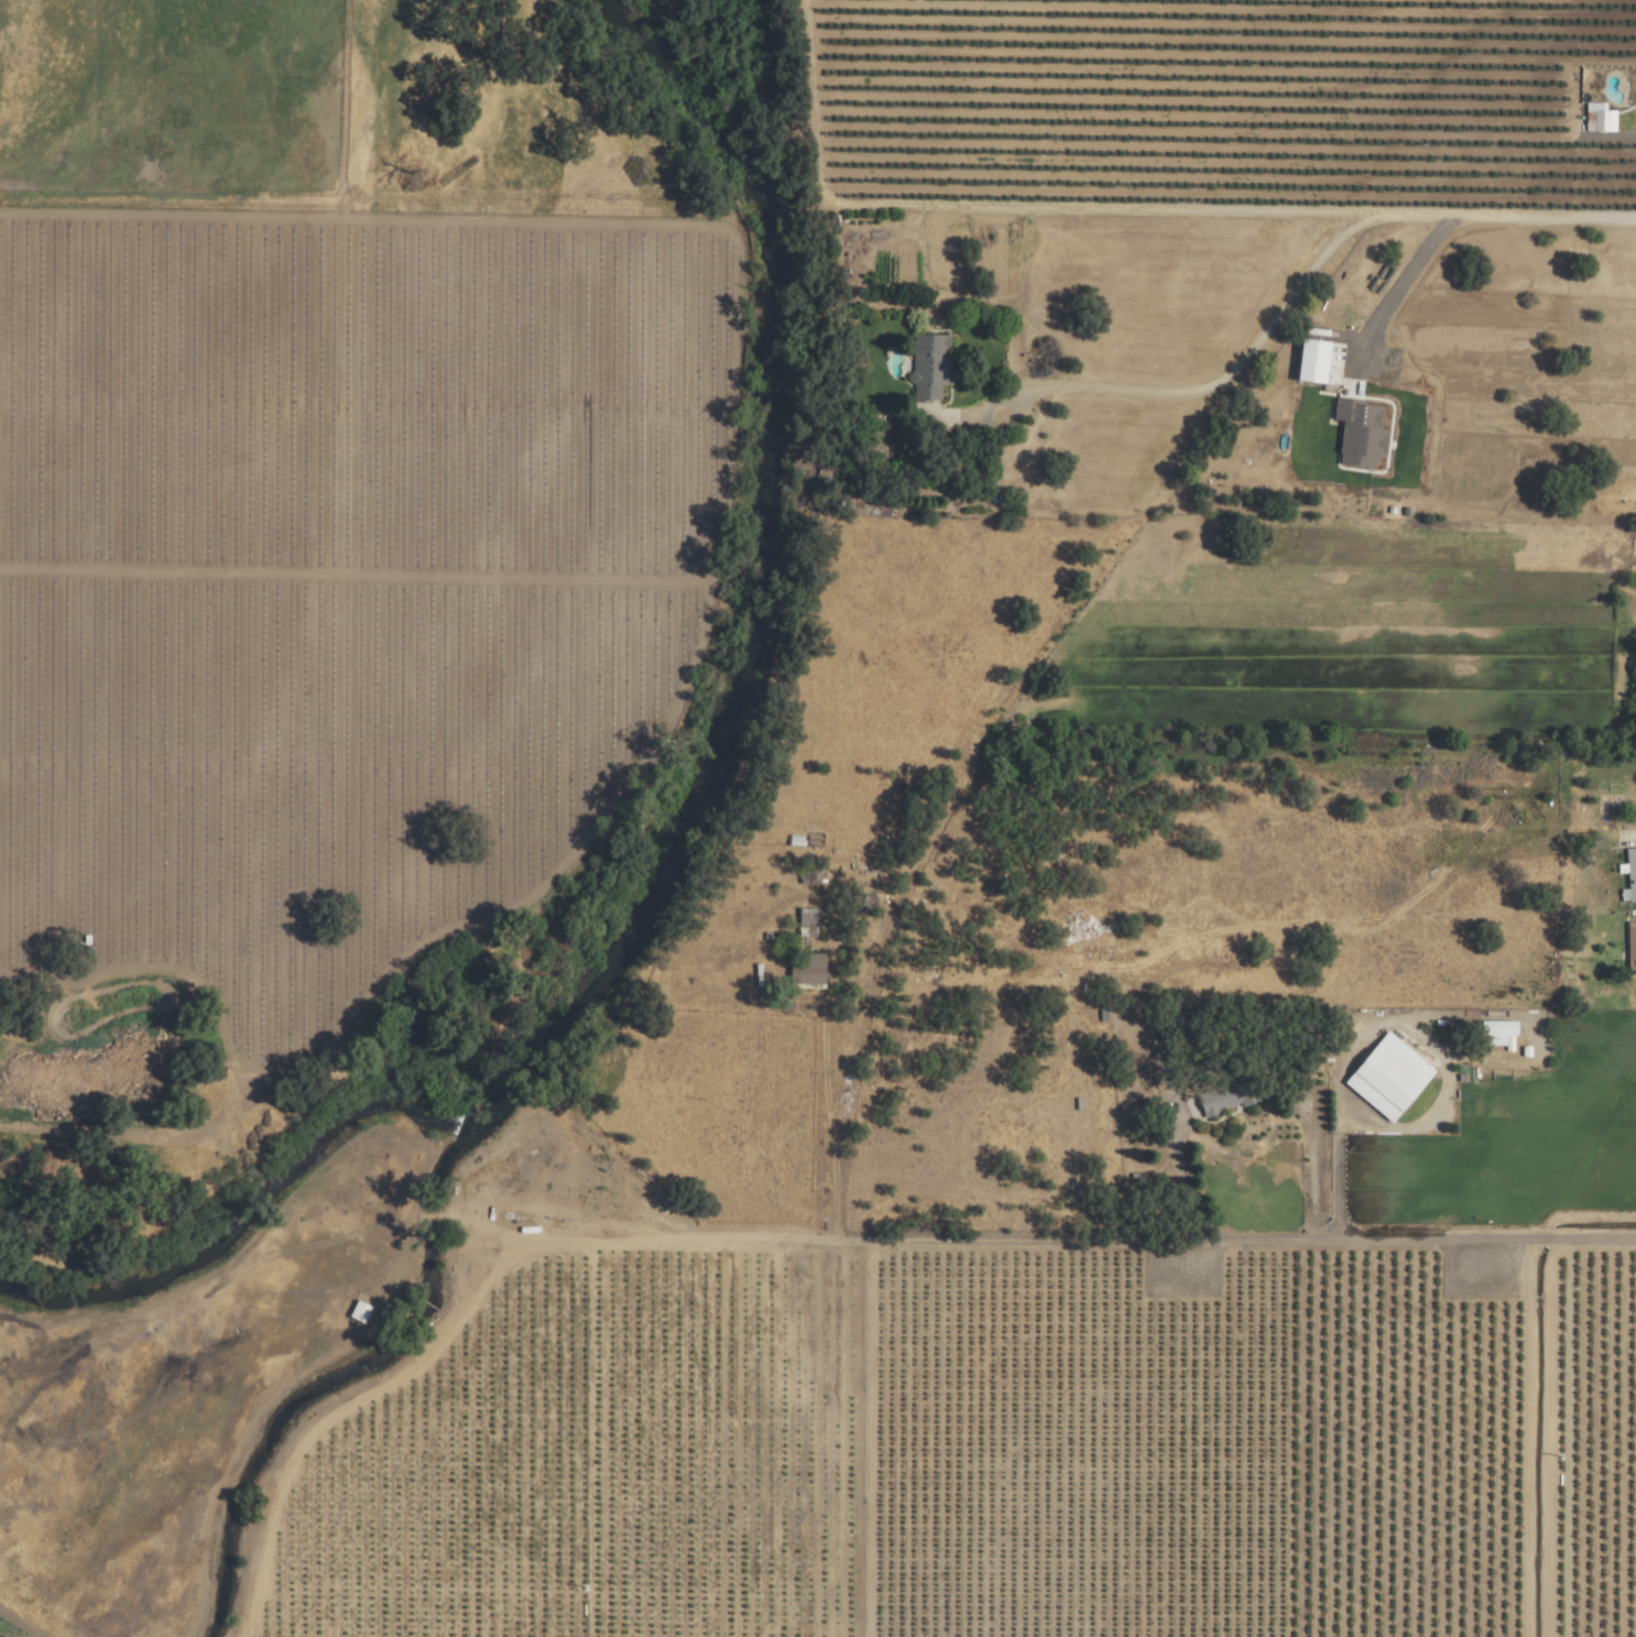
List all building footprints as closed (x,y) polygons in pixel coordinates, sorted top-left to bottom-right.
[(1616,111),(1606,111),(1606,103),(1586,102),(1586,112),(1594,112),(1593,131),(1616,132),(1616,111)] [(949,335),(919,335),(919,345),(913,345),(914,401),(943,400),(943,374),(950,374),(949,335)] [(1296,380),(1326,384),(1332,342),(1303,338),(1296,380)] [(1383,404),(1336,400),(1334,420),(1344,421),(1339,465),(1375,468),(1376,457),(1386,458),(1389,430),(1380,429),(1383,404)] [(1626,849),(1626,865),(1618,865),(1618,874),(1627,874),(1628,889),(1620,889),(1621,902),(1635,902),(1635,849),(1626,849)] [(816,908),(798,908),(798,937),(816,936),(816,908)] [(1627,922),(1628,967),(1635,967),(1635,922),(1627,922)] [(825,954),(801,954),(801,964),(792,964),(791,985),(825,985),(825,954)] [(1518,1022),(1482,1021),(1482,1046),(1507,1047),(1507,1037),(1518,1037),(1518,1022)] [(1344,1084),(1392,1125),(1436,1073),(1388,1032),(1344,1084)] [(1197,1097),(1205,1118),(1241,1105),(1242,1108),(1258,1102),(1252,1085),(1253,1084),(1250,1077),(1197,1097)]
